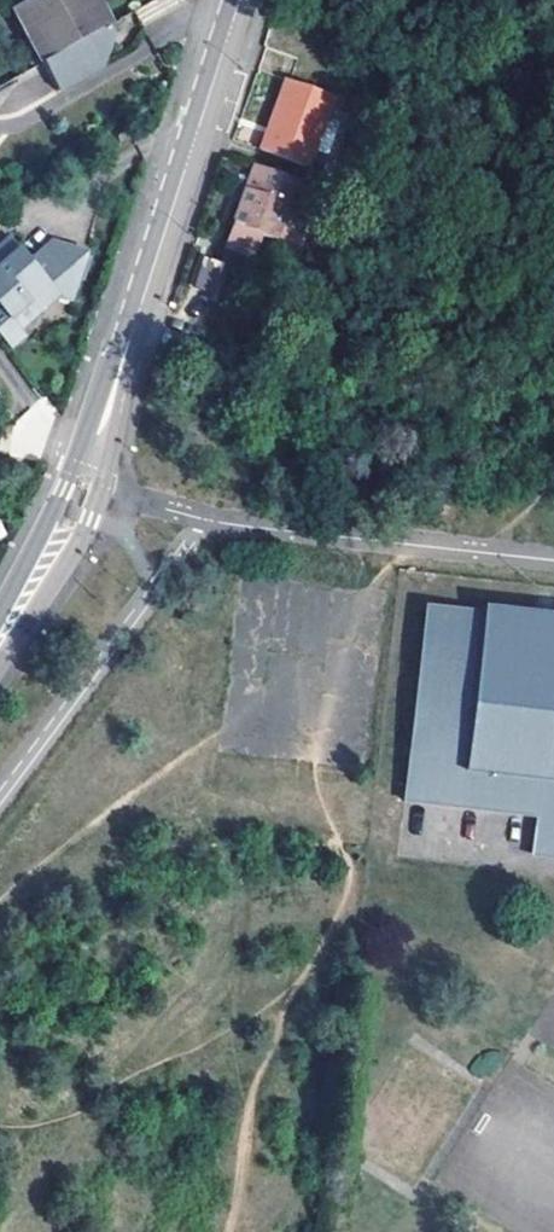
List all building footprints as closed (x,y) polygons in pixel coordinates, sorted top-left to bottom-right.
[(102,7),(95,11),(89,0),(36,0),(13,14),(61,95),(103,72),(119,36),(102,7)] [(95,11),(102,7),(107,4),(105,0),(89,0),(95,11)] [(31,100),(19,78),(0,89),(0,118),(31,100)] [(284,79),(259,148),(309,165),(333,96),(284,79)] [(307,183),(253,165),(225,245),(252,255),(260,232),(272,236),(273,234),(296,242),(306,214),(294,210),(300,206),(307,183)] [(8,350),(23,335),(18,328),(55,295),(67,299),(82,252),(49,240),(42,258),(36,251),(26,260),(6,238),(0,243),(0,341),(8,350)] [(219,292),(222,260),(201,258),(198,290),(219,292)] [(427,606),(401,802),(534,818),(532,832),(553,835),(553,623),(427,606)] [(532,832),(528,854),(553,857),(553,835),(532,832)]
